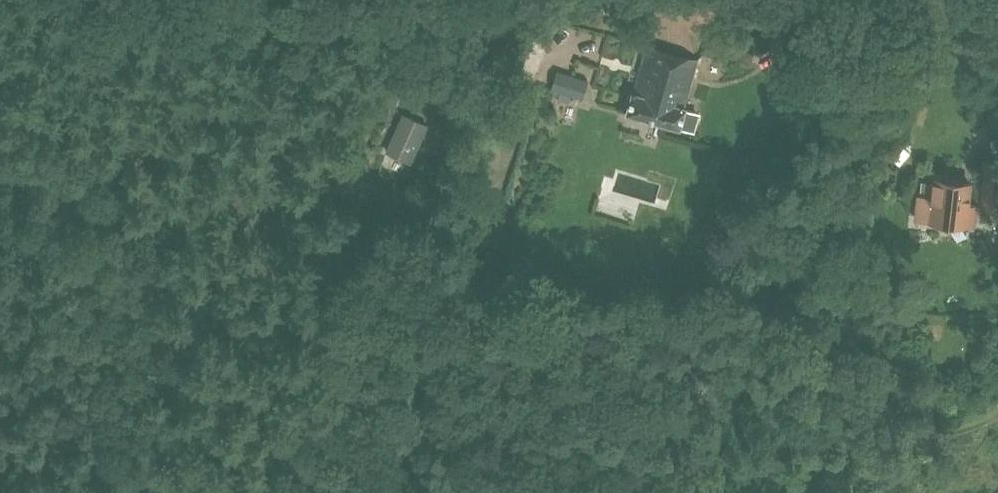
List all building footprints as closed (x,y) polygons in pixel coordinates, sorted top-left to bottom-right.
[(626,112),(652,119),(672,51),(647,44),(633,92),(632,91),(626,112)] [(680,126),(692,129),(697,112),(685,108),(685,106),(683,106),(697,59),(672,51),(652,119),(679,127),(680,126)] [(551,90),(582,100),(588,79),(558,69),(551,90)] [(392,108),(397,96),(390,94),(385,106),(392,108)] [(387,151),(409,161),(426,125),(403,115),(387,151)] [(997,210),(997,159),(982,159),(981,210),(997,210)] [(915,214),(974,222),(977,204),(967,203),(970,183),(934,179),(932,199),(917,197),(915,214)]
